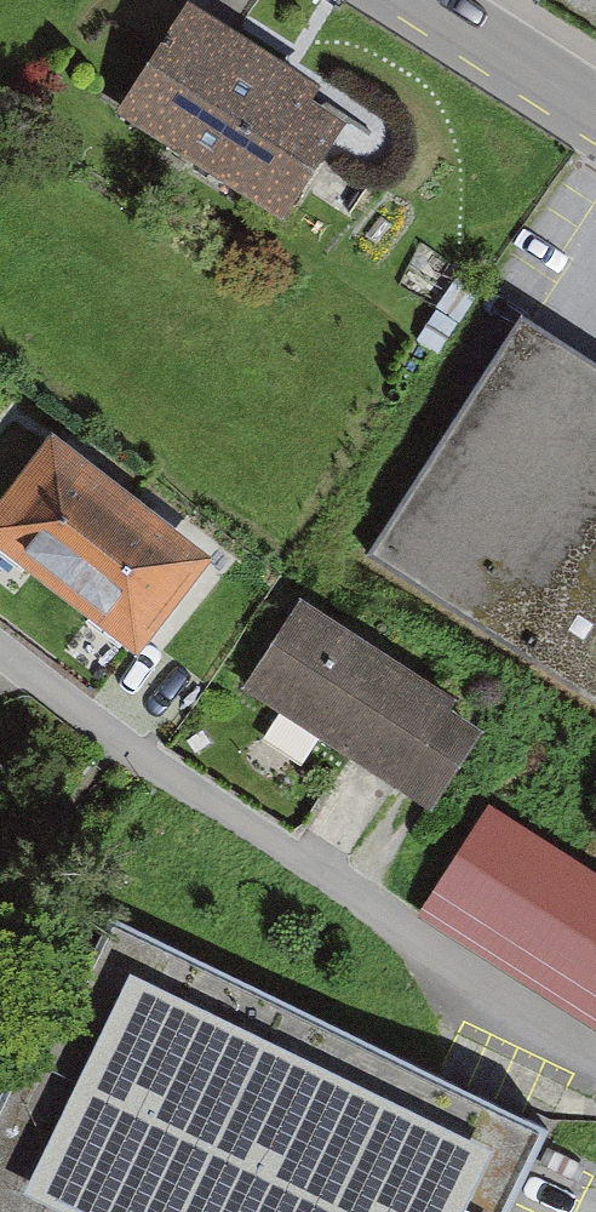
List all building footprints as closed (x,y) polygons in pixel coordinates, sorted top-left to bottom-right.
[(321,85),(186,2),(117,115),(288,219),(343,130),(307,108),(321,85)] [(463,266),(437,305),(459,320),(485,281),(463,266)] [(531,332),(388,556),(595,687),(595,373),(531,332)] [(51,436),(0,503),(0,550),(54,593),(129,495),(51,436)] [(166,524),(129,495),(54,593),(135,655),(210,558),(166,524)] [(454,701),(302,602),(244,689),(394,789),(449,709),(454,701)] [(481,731),(449,709),(394,789),(427,811),(481,731)] [(489,817),(427,922),(595,1022),(595,880),(489,817)] [(549,1141),(112,924),(54,1040),(41,1034),(0,1116),(0,1211),(514,1211),(549,1141)]
